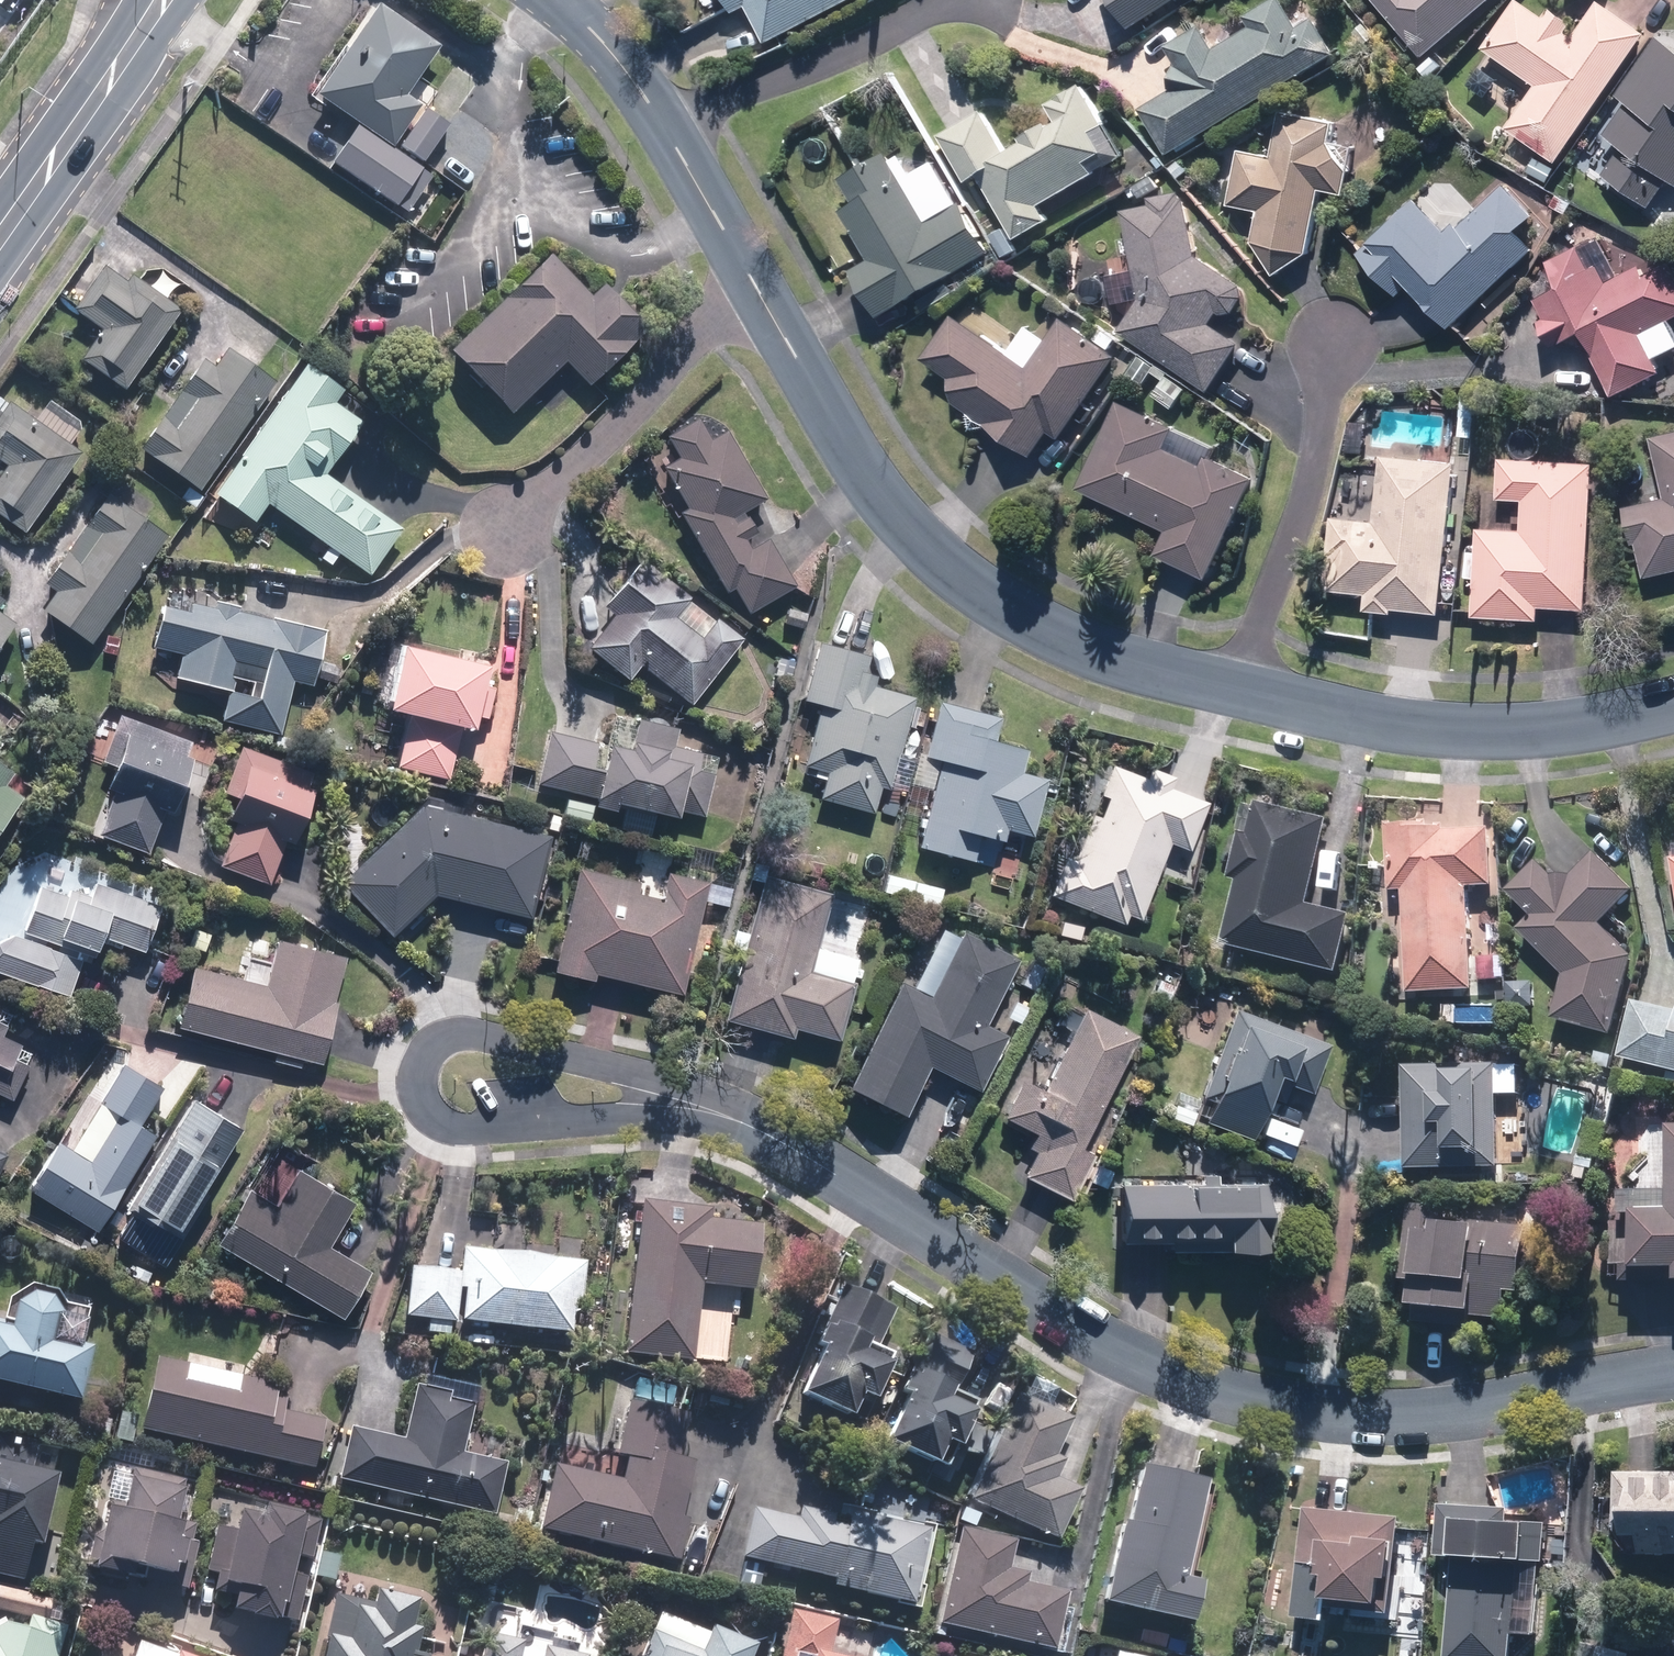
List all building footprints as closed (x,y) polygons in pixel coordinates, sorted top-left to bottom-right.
[(767,41),(850,0),(722,0),(730,17),(750,7),(767,41)] [(1129,30),(1175,0),(1109,0),(1129,30)] [(1167,154),(1295,76),(1299,81),(1334,60),(1315,29),(1302,37),(1280,0),(1273,0),(1245,17),(1251,28),(1216,49),(1202,26),(1166,49),(1177,68),(1167,74),(1175,89),(1141,110),(1167,154)] [(1417,62),(1489,0),(1363,0),(1417,62)] [(1546,19),(1515,1),(1482,51),(1534,85),(1506,129),(1560,164),(1645,34),(1597,3),(1583,25),(1554,7),(1546,19)] [(440,49),(374,5),(312,95),(356,126),(327,168),(400,218),(430,175),(463,198),(492,156),(482,149),(492,133),(459,110),(479,81),(457,66),(440,92),(420,78),(440,49)] [(1659,40),(1614,99),(1622,105),(1579,161),(1603,180),(1604,179),(1646,212),(1669,182),(1673,186),(1673,52),(1659,40)] [(1501,81),(1480,68),(1469,87),(1490,99),(1501,81)] [(968,185),(978,179),(1015,242),(1046,224),(1039,211),(1096,178),(1094,174),(1124,157),(1083,85),(1048,105),(1057,121),(1008,150),(985,111),(941,137),(968,185)] [(1272,157),(1239,151),(1228,212),(1254,213),(1251,246),(1274,278),(1310,254),(1318,189),(1344,195),(1346,171),(1329,149),(1332,127),(1279,118),(1272,157)] [(855,204),(842,211),(869,260),(850,271),(877,320),(917,298),(924,310),(955,293),(947,280),(991,255),(950,181),(916,199),(890,152),(841,179),(855,204)] [(1418,193),(1351,259),(1391,299),(1401,290),(1443,333),(1547,230),(1495,178),(1449,224),(1418,193)] [(1123,212),(1122,212),(1132,268),(1107,273),(1114,308),(1138,303),(1116,334),(1201,394),(1237,343),(1211,324),(1218,314),(1226,320),(1244,299),(1243,288),(1199,260),(1184,194),(1150,200),(1151,204),(1123,212)] [(1547,262),(1564,306),(1538,316),(1553,353),(1585,341),(1608,398),(1661,376),(1644,333),(1673,322),(1673,271),(1612,296),(1599,263),(1587,268),(1579,249),(1547,262)] [(589,301),(548,257),(445,352),(502,414),(556,364),(581,391),(641,336),(600,291),(589,301)] [(120,392),(175,313),(127,279),(124,284),(87,258),(57,301),(98,330),(76,361),(120,392)] [(1033,350),(962,304),(918,368),(945,387),(941,393),(986,424),(982,431),(1031,465),(1049,438),(1058,444),(1118,359),(1108,352),(1115,342),(1098,330),(1093,337),(1059,313),(1033,350)] [(194,494),(271,385),(223,351),(210,370),(199,362),(135,452),(194,494)] [(1141,388),(1151,375),(1163,383),(1153,397),(1172,411),(1188,390),(1139,355),(1124,375),(1141,388)] [(341,395),(303,367),(209,495),(252,527),(264,510),(314,547),(309,553),(328,567),(336,556),(362,575),(399,525),(300,451),(341,395)] [(1477,395),(1461,394),(1459,439),(1475,439),(1477,395)] [(1214,451),(1114,401),(1074,490),(1166,531),(1155,557),(1210,582),(1256,479),(1211,458),(1214,451)] [(1,468),(0,470),(0,520),(24,536),(78,456),(66,447),(80,425),(46,402),(32,424),(5,405),(0,412),(0,468),(1,468)] [(676,460),(654,473),(675,508),(670,511),(721,598),(730,593),(744,617),(794,587),(768,542),(762,546),(744,515),(763,504),(723,436),(708,445),(695,423),(665,441),(676,460)] [(1653,439),(1667,495),(1622,506),(1640,583),(1673,574),(1673,434),(1653,439)] [(1455,462),(1378,454),(1371,527),(1335,523),(1327,595),(1365,599),(1364,614),(1391,617),(1391,609),(1439,614),(1455,462)] [(1521,533),(1476,530),(1471,617),(1537,621),(1538,609),(1579,612),(1588,464),(1496,459),(1494,501),(1523,502),(1521,533)] [(86,645),(163,539),(105,497),(46,580),(57,588),(40,612),(86,645)] [(686,596),(640,559),(601,608),(614,618),(587,651),(628,684),(641,668),(690,706),(742,641),(714,619),(711,623),(683,601),(686,596)] [(156,607),(146,648),(178,656),(172,681),(224,694),(217,722),(277,737),(291,679),(310,684),(322,633),(209,606),(207,613),(188,608),(186,614),(156,607)] [(0,608),(0,650),(20,623),(0,608)] [(883,792),(911,696),(870,684),(872,675),(868,673),(873,658),(814,640),(796,702),(816,708),(799,764),(805,766),(802,775),(819,780),(814,797),(867,813),(874,789),(883,792)] [(463,667),(397,650),(380,712),(406,719),(392,769),(444,784),(458,732),(465,733),(480,680),(461,675),(463,667)] [(920,756),(936,761),(913,845),(971,862),(978,838),(1000,844),(1004,827),(1031,835),(1047,781),(1015,772),(1022,747),(992,739),(998,720),(935,702),(920,756)] [(189,741),(105,711),(88,757),(115,767),(105,794),(111,796),(97,836),(145,854),(155,826),(161,828),(174,792),(180,794),(193,758),(184,755),(189,741)] [(550,734),(538,786),(589,798),(587,806),(607,811),(609,806),(672,821),(675,811),(699,817),(707,783),(694,780),(700,756),(664,748),(669,728),(641,721),(640,726),(610,719),(603,747),(550,734)] [(311,773),(234,746),(217,795),(231,800),(222,826),(232,829),(219,865),(269,883),(281,847),(291,851),(312,793),(305,790),(311,773)] [(1060,857),(1045,896),(1123,927),(1127,917),(1138,922),(1167,847),(1185,854),(1205,802),(1169,787),(1173,778),(1147,768),(1143,778),(1108,765),(1098,791),(1104,793),(1095,816),(1087,813),(1068,860),(1060,857)] [(23,796),(0,780),(0,828),(23,796)] [(1228,881),(1233,882),(1220,944),(1333,968),(1344,916),(1305,908),(1324,819),(1256,804),(1249,835),(1238,833),(1228,881)] [(529,920),(546,839),(417,811),(336,887),(388,942),(432,900),(529,920)] [(1385,890),(1404,890),(1405,994),(1470,993),(1469,888),(1487,888),(1486,827),(1385,828),(1385,890)] [(1531,915),(1517,929),(1562,972),(1549,1011),(1610,1032),(1629,959),(1597,927),(1632,892),(1594,855),(1572,876),(1551,874),(1536,859),(1505,890),(1531,915)] [(588,985),(590,976),(677,994),(700,884),(666,877),(665,882),(636,876),(635,883),(575,871),(553,977),(588,985)] [(830,896),(766,875),(721,1017),(789,1038),(791,1030),(832,1043),(859,957),(815,943),(830,896)] [(11,937),(0,942),(0,978),(67,1001),(78,968),(86,971),(97,939),(139,953),(155,907),(92,885),(86,902),(35,885),(17,939),(11,937)] [(913,992),(896,983),(841,1090),(895,1117),(922,1064),(971,1090),(997,1038),(979,1029),(995,998),(986,994),(1005,958),(956,933),(943,958),(933,952),(913,992)] [(188,965),(171,1030),(318,1067),(344,965),(272,946),(262,984),(188,965)] [(1073,1158),(1133,1035),(1065,1002),(1053,1026),(1068,1033),(1040,1091),(1015,1079),(996,1119),(1032,1136),(1025,1151),(1031,1154),(1018,1180),(1067,1204),(1086,1164),(1073,1158)] [(1618,1061),(1673,1074),(1673,1011),(1631,1002),(1618,1061)] [(10,1014),(0,1009),(0,1035),(10,1014)] [(1326,1043),(1235,1012),(1197,1122),(1245,1139),(1259,1097),(1278,1104),(1285,1085),(1308,1093),(1326,1043)] [(8,1100),(23,1069),(12,1063),(20,1048),(0,1038),(0,1096),(8,1100)] [(1496,1064),(1403,1063),(1402,1166),(1495,1167),(1496,1064)] [(102,1214),(151,1139),(134,1127),(157,1092),(124,1070),(68,1156),(54,1147),(38,1172),(102,1214)] [(1519,1085),(1502,1085),(1503,1120),(1520,1120),(1519,1085)] [(240,1130),(194,1101),(127,1204),(172,1234),(240,1130)] [(1665,1127),(1665,1187),(1621,1188),(1621,1219),(1630,1219),(1630,1272),(1673,1272),(1673,1282),(1673,1127),(1665,1127)] [(245,1190),(209,1245),(350,1335),(376,1295),(356,1283),(365,1269),(334,1249),(357,1213),(293,1171),(270,1206),(245,1190)] [(1197,1186),(1116,1185),(1115,1245),(1168,1246),(1222,1247),(1222,1253),(1251,1254),(1252,1236),(1259,1236),(1260,1179),(1238,1178),(1238,1183),(1215,1183),(1215,1174),(1197,1174),(1197,1186)] [(765,1213),(645,1195),(623,1348),(693,1358),(705,1275),(755,1283),(765,1213)] [(1527,1221),(1407,1208),(1399,1281),(1408,1282),(1405,1311),(1502,1322),(1505,1293),(1519,1294),(1527,1221)] [(584,1261),(460,1251),(458,1277),(406,1273),(402,1319),(426,1321),(425,1335),(447,1336),(448,1325),(566,1335),(569,1302),(580,1303),(584,1261)] [(791,1402),(857,1430),(886,1361),(872,1356),(891,1309),(839,1288),(791,1402)] [(60,1307),(53,1296),(24,1290),(2,1306),(0,1314),(0,1395),(72,1409),(91,1314),(60,1307)] [(952,1396),(968,1360),(924,1340),(875,1448),(919,1468),(932,1441),(949,1449),(969,1405),(952,1396)] [(277,1387),(235,1377),(231,1396),(182,1386),(186,1367),(155,1360),(139,1434),(309,1471),(322,1413),(274,1402),(277,1387)] [(1059,1458),(1081,1407),(1021,1380),(965,1504),(1050,1542),(1083,1469),(1059,1458)] [(400,1441),(347,1428),(334,1481),(487,1518),(500,1465),(456,1454),(470,1396),(414,1382),(400,1441)] [(513,1508),(509,1527),(672,1561),(681,1521),(675,1519),(687,1462),(674,1459),(683,1415),(629,1403),(613,1481),(547,1467),(537,1514),(513,1508)] [(180,1479),(122,1467),(112,1514),(96,1511),(85,1562),(183,1584),(195,1528),(170,1523),(180,1479)] [(1110,1526),(1092,1605),(1177,1625),(1209,1486),(1131,1468),(1118,1527),(1110,1526)] [(0,1470),(0,1579),(23,1585),(49,1483),(0,1470)] [(1610,1536),(1640,1537),(1639,1556),(1673,1557),(1673,1475),(1612,1473),(1610,1536)] [(857,1507),(842,1503),(840,1514),(749,1492),(733,1561),(825,1583),(824,1590),(915,1611),(942,1495),(864,1476),(857,1507)] [(211,1585),(249,1593),(268,1624),(292,1627),(298,1605),(304,1576),(286,1572),(289,1557),(307,1561),(317,1517),(264,1505),(261,1516),(228,1509),(211,1585)] [(1541,1523),(1504,1522),(1505,1508),(1439,1505),(1433,1655),(1510,1655),(1511,1633),(1537,1634),(1541,1523)] [(1300,1506),(1295,1559),(1313,1561),(1312,1577),(1322,1578),(1320,1602),(1388,1608),(1397,1515),(1300,1506)] [(1012,1537),(956,1524),(932,1628),(1045,1654),(1060,1588),(1003,1575),(1012,1537)] [(333,1583),(337,1557),(315,1553),(311,1578),(333,1583)] [(582,1625),(562,1620),(571,1582),(540,1575),(531,1613),(473,1599),(460,1655),(574,1655),(582,1625)] [(412,1653),(417,1630),(404,1627),(410,1601),(373,1593),(370,1608),(326,1598),(314,1655),(419,1655),(418,1655),(417,1655),(415,1654),(414,1653),(412,1653)] [(775,1655),(868,1655),(874,1630),(785,1610),(775,1655)] [(757,1645),(712,1627),(708,1637),(653,1614),(636,1655),(752,1655),(757,1645)] [(61,1626),(27,1617),(23,1630),(3,1625),(5,1618),(0,1616),(0,1655),(53,1655),(61,1626)] [(128,1643),(124,1655),(168,1655),(128,1643)] [(1632,1654),(1601,1646),(1599,1655),(1631,1655),(1632,1654)]
